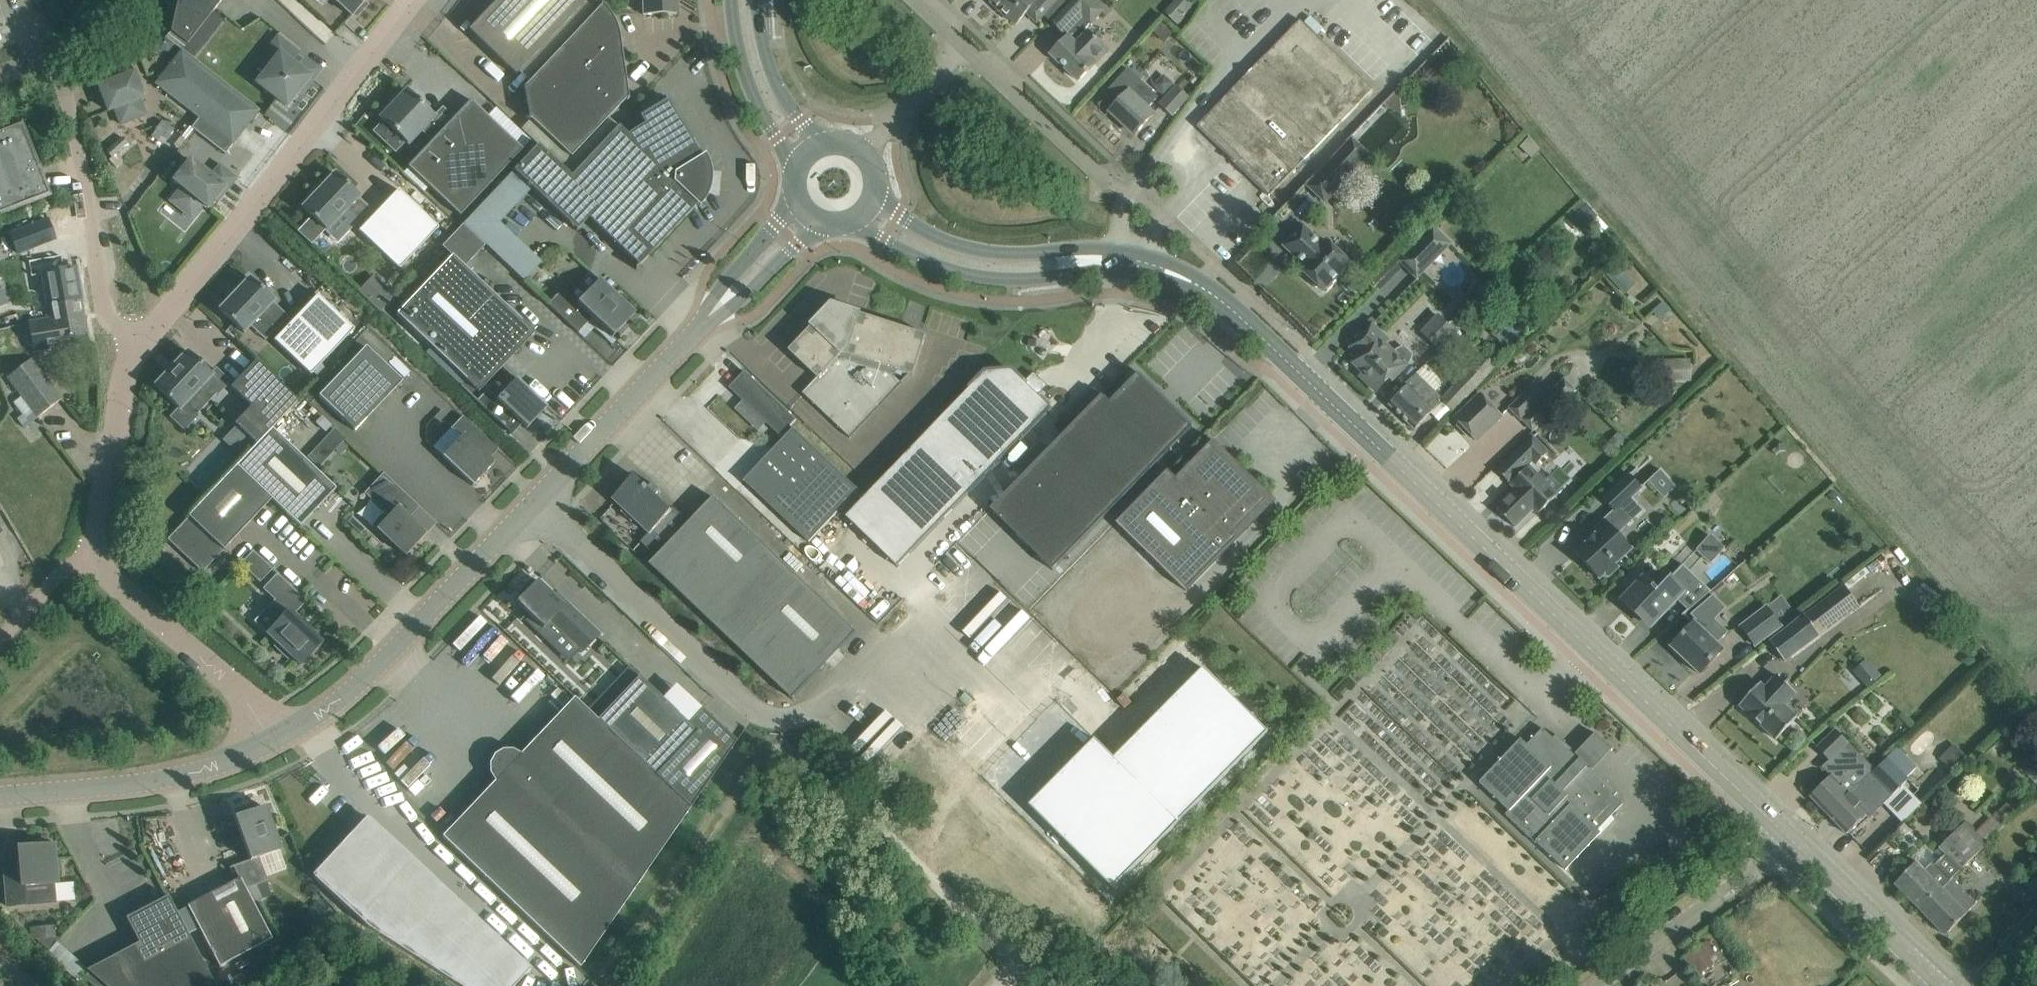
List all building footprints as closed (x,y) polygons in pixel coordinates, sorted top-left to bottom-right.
[(187,44),(222,0),(178,0),(171,31),(187,44)] [(367,4),(364,2),(366,0),(335,0),(352,16),(354,14),(356,16),(367,4)] [(467,28),(515,75),(587,0),(495,0),(467,28)] [(643,14),(677,14),(676,0),(642,0),(643,14)] [(1009,0),(991,0),(1000,9),(1009,0)] [(1000,9),(1016,24),(1031,8),(1042,18),(1045,14),(1052,20),(1071,0),(1009,0),(1000,9)] [(1052,20),(1068,37),(1051,54),(1079,81),(1108,50),(1088,30),(1106,10),(1096,0),(1071,0),(1052,20)] [(1164,15),(1177,25),(1192,5),(1185,0),(1175,0),(1164,15)] [(619,35),(613,16),(602,4),(524,86),(529,117),(571,157),(626,98),(627,100),(628,100),(619,35)] [(1214,141),(1233,160),(1270,195),(1305,160),(1373,89),(1311,30),(1301,20),(1198,126),(1202,130),(1196,137),(1207,148),(1214,141)] [(256,82),(286,106),(309,76),(291,62),(299,52),(277,35),(263,53),(273,61),(256,82)] [(225,84),(182,50),(155,84),(199,118),(225,84)] [(1128,69),(1109,90),(1120,101),(1111,111),(1136,134),(1154,114),(1147,108),(1158,97),(1128,69)] [(134,74),(98,85),(108,111),(114,108),(121,124),(146,115),(139,99),(144,97),(134,74)] [(225,84),(199,118),(191,128),(225,154),(259,110),(225,84)] [(1189,97),(1177,86),(1161,104),(1173,115),(1189,97)] [(1385,104),(1387,107),(1388,108),(1391,109),(1393,110),(1396,111),(1397,113),(1399,114),(1400,115),(1401,116),(1402,117),(1403,117),(1403,116),(1401,88),(1385,104)] [(382,115),(379,118),(408,145),(422,130),(432,140),(440,132),(429,122),(435,116),(426,108),(429,105),(418,94),(415,97),(407,89),(392,105),(390,103),(380,113),(382,115)] [(538,145),(514,172),(576,231),(588,218),(638,265),(635,269),(635,270),(696,206),(697,204),(695,202),(698,198),(700,194),(702,190),(703,185),(708,186),(709,177),(704,177),(704,172),(703,168),(701,163),(699,159),(702,157),(701,156),(665,97),(663,97),(665,100),(639,116),(644,124),(627,134),(618,125),(571,176),(538,145)] [(432,140),(407,166),(460,216),(523,149),(471,100),(432,140)] [(0,130),(0,214),(50,194),(21,121),(0,130)] [(1338,154),(1308,186),(1325,202),(1356,170),(1338,154)] [(224,187),(190,160),(173,181),(181,188),(170,201),(191,217),(202,204),(207,208),(224,187)] [(359,196),(335,173),(323,185),(321,183),(312,192),(315,194),(302,207),(312,217),(298,231),(311,243),(324,229),(326,231),(346,210),(357,220),(369,208),(357,198),(359,196)] [(398,189),(358,231),(359,232),(399,269),(438,228),(399,190),(398,189)] [(46,220),(11,233),(19,254),(55,240),(46,220)] [(1323,242),(1304,225),(1285,246),(1305,264),(1301,269),(1323,290),(1350,261),(1326,238),(1323,242)] [(1452,242),(1435,226),(1400,262),(1417,278),(1452,242)] [(466,380),(478,392),(534,333),(452,255),(396,314),(431,347),(466,380)] [(45,305),(47,317),(61,315),(59,303),(81,299),(75,267),(43,273),(49,304),(45,305)] [(373,274),(357,288),(378,311),(394,296),(373,274)] [(260,315),(276,329),(288,317),(272,302),(273,301),(266,293),(268,291),(259,283),(257,285),(249,278),(219,309),(243,333),(260,315)] [(562,289),(548,304),(578,333),(592,318),(612,337),(634,313),(599,280),(577,303),(562,289)] [(317,294),(274,340),(274,341),(275,341),(310,375),(353,329),(318,295),(317,294)] [(63,347),(62,339),(87,334),(81,299),(59,303),(61,315),(47,317),(48,319),(29,322),(31,331),(26,332),(29,345),(33,344),(35,352),(63,347)] [(843,311),(841,311),(838,311),(836,312),(834,312),(832,313),(830,314),(827,315),(825,313),(824,314),(826,316),(816,327),(814,325),(789,350),(818,377),(803,393),(851,438),(911,374),(913,375),(926,335),(859,313),(858,316),(844,312),(845,309),(844,308),(843,311)] [(1372,324),(1364,332),(1350,346),(1360,356),(1354,363),(1364,373),(1361,376),(1376,391),(1390,377),(1393,380),(1411,361),(1412,354),(1405,347),(1398,349),(1395,353),(1379,338),(1383,334),(1372,324)] [(1430,341),(1440,352),(1458,335),(1447,324),(1430,341)] [(354,431),(402,381),(366,346),(318,396),(354,431)] [(431,347),(425,352),(460,386),(466,380),(431,347)] [(218,394),(229,382),(216,369),(211,374),(187,351),(154,386),(178,409),(171,417),(184,429),(197,415),(185,404),(206,382),(218,394)] [(1482,353),(1453,383),(1471,400),(1499,371),(1482,353)] [(1690,354),(1659,353),(1659,359),(1657,359),(1656,380),(1689,381),(1690,354)] [(7,377),(37,417),(61,399),(31,359),(7,377)] [(257,444),(272,428),(298,401),(256,361),(231,387),(251,406),(235,424),(257,444)] [(1438,379),(1424,365),(1406,383),(1408,385),(1390,404),(1416,429),(1435,410),(1434,410),(1443,400),(1429,387),(1438,379)] [(780,437),(795,419),(742,369),(727,385),(780,437)] [(986,372),(846,517),(898,567),(1052,408),(1039,395),(1048,386),(1034,372),(1025,382),(1013,370),(986,372)] [(1179,443),(1180,442),(1180,441),(1193,428),(1194,427),(1193,426),(1194,425),(1192,423),(1191,424),(1170,404),(1171,403),(1170,402),(1169,403),(1163,397),(1164,396),(1163,395),(1162,396),(1142,376),(1143,375),(1141,373),(1140,374),(1139,373),(1134,378),(1133,377),(1131,379),(1133,380),(1126,386),(1125,385),(1124,387),(1125,388),(1121,391),(1120,390),(1119,392),(1120,393),(1114,399),(1113,398),(1111,399),(1112,400),(1111,402),(1103,394),(990,509),(1053,571),(1171,450),(1171,451),(1173,449),(1172,448),(1178,442),(1179,443)] [(477,401),(497,421),(498,420),(497,419),(506,410),(526,429),(547,407),(516,378),(503,392),(494,383),(477,401)] [(1536,382),(1509,407),(1522,420),(1547,395),(1536,382)] [(1502,417),(1481,394),(1456,418),(1477,441),(1502,417)] [(322,416),(315,423),(325,432),(331,425),(322,416)] [(483,437),(484,436),(463,416),(452,427),(462,436),(442,457),(473,486),(493,464),(473,445),(482,436),(483,437)] [(308,456),(320,466),(346,437),(334,427),(308,456)] [(335,489),(272,428),(257,444),(236,466),(271,499),(300,527),(335,489)] [(859,490),(850,481),(795,429),(794,428),(744,481),(745,482),(746,481),(810,542),(859,490)] [(1511,482),(1512,483),(1529,466),(1533,462),(1536,465),(1549,453),(1533,437),(1498,471),(1510,483),(1511,482)] [(1169,470),(1117,523),(1187,591),(1237,539),(1233,536),(1268,500),(1212,445),(1216,441),(1215,440),(1177,478),(1169,470)] [(223,550),(271,499),(236,466),(167,539),(202,572),(217,557),(214,554),(220,547),(223,550)] [(1516,489),(1497,508),(1515,527),(1534,508),(1540,513),(1558,495),(1529,466),(1512,483),(1511,484),(1516,489)] [(1658,469),(1645,480),(1661,498),(1674,487),(1658,469)] [(419,507),(383,473),(364,493),(388,516),(386,517),(386,516),(375,528),(387,539),(405,556),(426,535),(408,518),(419,507)] [(1630,475),(1604,499),(1615,511),(1616,512),(1632,498),(1643,487),(1630,475)] [(655,552),(659,555),(690,522),(675,507),(672,510),(657,496),(661,491),(653,483),(649,488),(636,476),(614,499),(624,509),(622,512),(632,522),(635,519),(650,533),(642,542),(654,553),(655,552)] [(659,555),(650,564),(793,699),(857,632),(714,497),(690,522),(659,555)] [(1595,536),(1576,553),(1600,579),(1606,573),(1609,576),(1619,567),(1616,564),(1633,549),(1618,533),(1643,510),(1632,498),(1616,512),(1615,511),(1592,533),(1595,536)] [(1705,536),(1693,549),(1706,561),(1718,548),(1705,536)] [(272,569),(252,551),(240,564),(259,583),(272,569)] [(1623,600),(1644,620),(1647,617),(1654,624),(1656,621),(1680,596),(1691,607),(1682,615),(1683,616),(1712,591),(1683,564),(1659,590),(1641,573),(1630,585),(1631,586),(1633,584),(1636,587),(1623,600)] [(290,655),(301,666),(322,643),(307,629),(309,626),(303,620),(300,623),(293,615),(306,601),(277,574),(262,589),(274,600),(267,608),(279,619),(266,633),(277,644),(275,646),(287,658),(290,655)] [(550,621),(583,652),(600,634),(562,598),(560,601),(537,579),(515,603),(542,629),(550,621)] [(1838,585),(1805,616),(1824,636),(1857,606),(1838,585)] [(983,586),(949,622),(978,648),(1001,623),(1009,630),(1019,619),(983,586)] [(1767,606),(1741,627),(1757,648),(1785,627),(1767,606)] [(1672,647),(1701,674),(1724,650),(1717,644),(1729,632),(1706,611),(1695,623),(1672,647)] [(1819,635),(1804,615),(1770,642),(1785,661),(1819,635)] [(1461,759),(1517,699),(1437,624),(1412,649),(1434,670),(1425,680),(1445,699),(1432,713),(1442,723),(1433,733),(1461,759)] [(1850,671),(1865,686),(1878,673),(1863,658),(1850,671)] [(579,695),(589,687),(572,668),(563,676),(579,695)] [(1204,668),(1115,758),(1180,823),(1269,732),(1204,668)] [(1765,687),(1761,683),(1740,705),(1777,740),(1798,716),(1786,706),(1797,694),(1775,674),(1765,687)] [(688,723),(639,676),(597,720),(690,808),(736,741),(701,708),(688,723)] [(597,720),(574,698),(520,754),(511,749),(502,750),(494,755),(489,763),(489,773),(494,781),(442,837),(579,968),(690,808),(597,720)] [(977,772),(1016,734),(1008,725),(968,763),(977,772)] [(1521,739),(1508,753),(1480,782),(1510,810),(1506,814),(1536,843),(1537,842),(1566,870),(1602,833),(1599,829),(1623,804),(1614,796),(1618,792),(1557,735),(1554,738),(1543,728),(1528,745),(1521,739)] [(1829,815),(1876,769),(1837,730),(1818,748),(1829,760),(1822,767),(1831,776),(1810,796),(1829,815)] [(1095,739),(1030,806),(1114,890),(1180,823),(1115,758),(1095,739)] [(1872,816),(1909,777),(1907,776),(1918,765),(1908,755),(1909,754),(1900,746),(1829,815),(1847,834),(1869,812),(1872,816)] [(936,806),(928,798),(921,805),(929,813),(936,806)] [(242,814),(233,817),(249,860),(229,867),(229,868),(233,867),(239,878),(246,889),(268,881),(259,858),(280,850),(264,806),(255,809),(254,806),(241,810),(242,814)] [(1896,883),(1921,909),(1942,889),(1948,881),(1965,864),(2007,824),(1997,812),(1977,832),(1965,820),(1940,847),(1947,854),(1927,874),(1916,863),(1896,883)] [(313,876),(313,877),(368,928),(458,985),(514,985),(531,968),(369,818),(368,818),(367,817),(362,823),(362,824),(356,831),(355,831),(349,836),(350,837),(344,845),(343,844),(337,850),(338,850),(331,858),(330,857),(325,863),(326,864),(319,871),(318,870),(313,876)] [(19,855),(3,856),(7,906),(24,905),(24,899),(54,897),(53,884),(57,884),(54,844),(50,844),(50,841),(36,842),(36,845),(18,847),(19,855)] [(1942,889),(1921,909),(1946,935),(1968,914),(1966,912),(1976,903),(1952,878),(1965,864),(1948,881),(1942,889)] [(2027,887),(2036,896),(2036,877),(2027,887)] [(239,878),(187,905),(219,967),(272,939),(246,889),(239,878)] [(168,896),(126,917),(139,942),(87,970),(89,973),(84,979),(92,985),(214,985),(168,896)] [(1705,940),(1685,953),(1698,973),(1718,960),(1705,940)]
